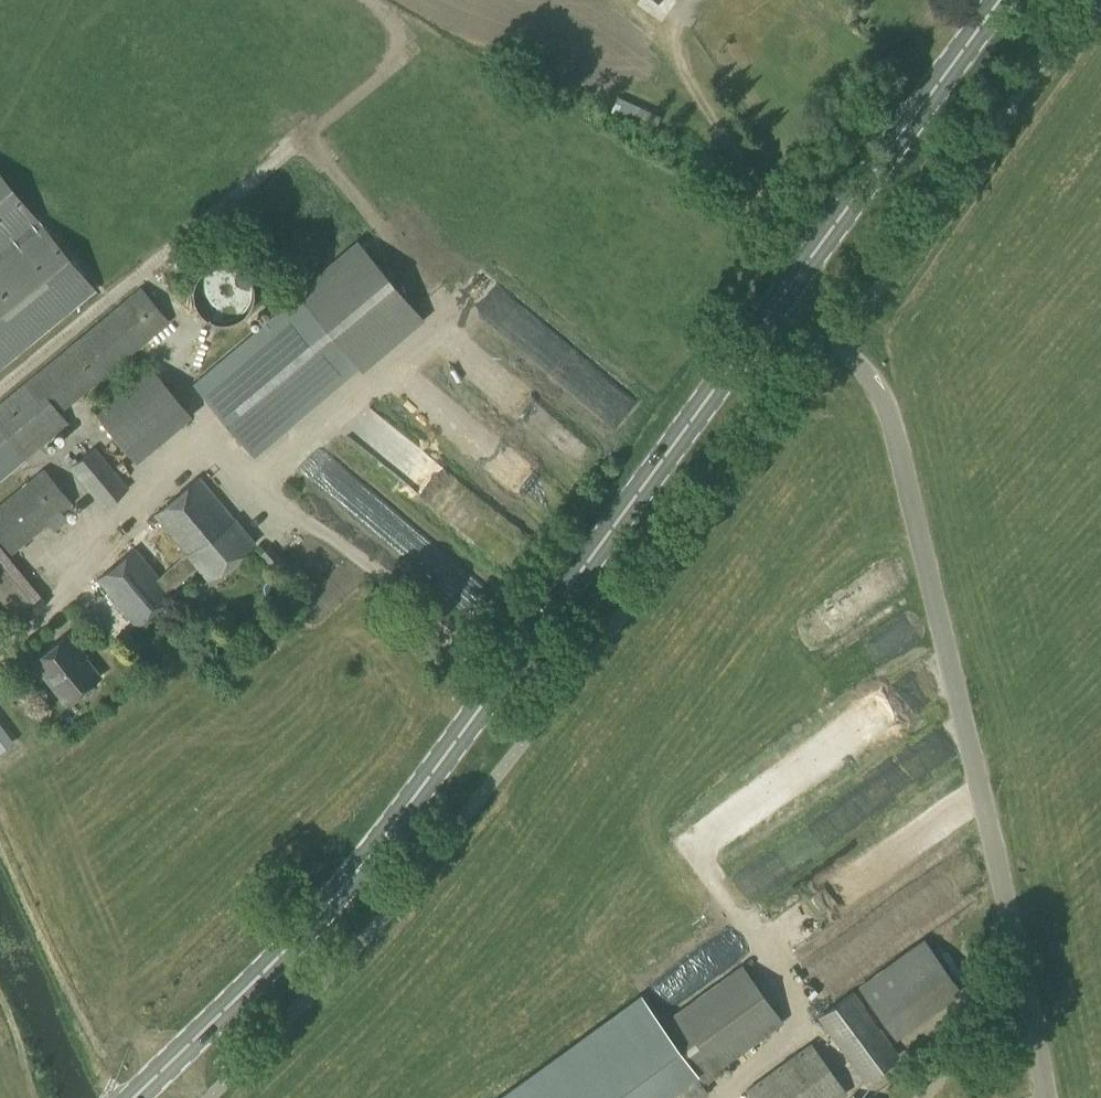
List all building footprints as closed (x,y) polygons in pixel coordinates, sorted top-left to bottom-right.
[(0,179),(0,364),(90,290),(0,179)] [(362,373),(424,320),(356,239),(294,292),(298,297),(194,384),(253,455),(357,367),(362,373)] [(253,288),(254,281),(252,274),(248,267),(243,262),(237,258),(230,255),(222,255),(215,256),(208,259),(202,264),(198,270),(195,277),(194,284),(195,292),(198,299),(202,305),(208,309),(214,313),(222,314),(229,314),(236,311),(243,307),(248,302),(252,296),(253,288)] [(0,404),(0,476),(23,457),(26,460),(69,423),(60,410),(168,321),(141,288),(5,400),(0,404)] [(536,354),(548,372),(568,359),(556,341),(536,354)] [(164,356),(157,363),(175,382),(182,375),(164,356)] [(129,454),(184,409),(151,367),(95,413),(129,454)] [(104,508),(128,488),(94,447),(70,467),(104,508)] [(71,503),(43,469),(0,504),(0,539),(11,552),(71,503)] [(253,543),(253,542),(233,519),(232,519),(198,478),(154,515),(183,549),(178,553),(181,557),(158,577),(133,548),(97,579),(136,626),(172,595),(169,591),(196,567),(207,580),(253,543)] [(287,565),(269,544),(258,553),(271,569),(278,564),(282,569),(287,565)] [(5,622),(39,594),(0,546),(0,616),(5,622)] [(99,676),(65,634),(32,661),(66,703),(99,676)] [(926,676),(901,705),(916,718),(941,689),(926,676)] [(4,751),(20,739),(0,712),(0,745),(4,751)] [(895,1037),(959,990),(923,940),(859,987),(895,1037)] [(782,1021),(742,966),(661,1024),(640,995),(499,1097),(665,1097),(673,1092),(677,1097),(701,1097),(708,1093),(702,1084),(720,1072),(717,1068),(782,1021)] [(864,1080),(898,1055),(852,992),(818,1017),(864,1080)] [(847,1092),(810,1042),(744,1091),(749,1097),(839,1097),(847,1092)]
